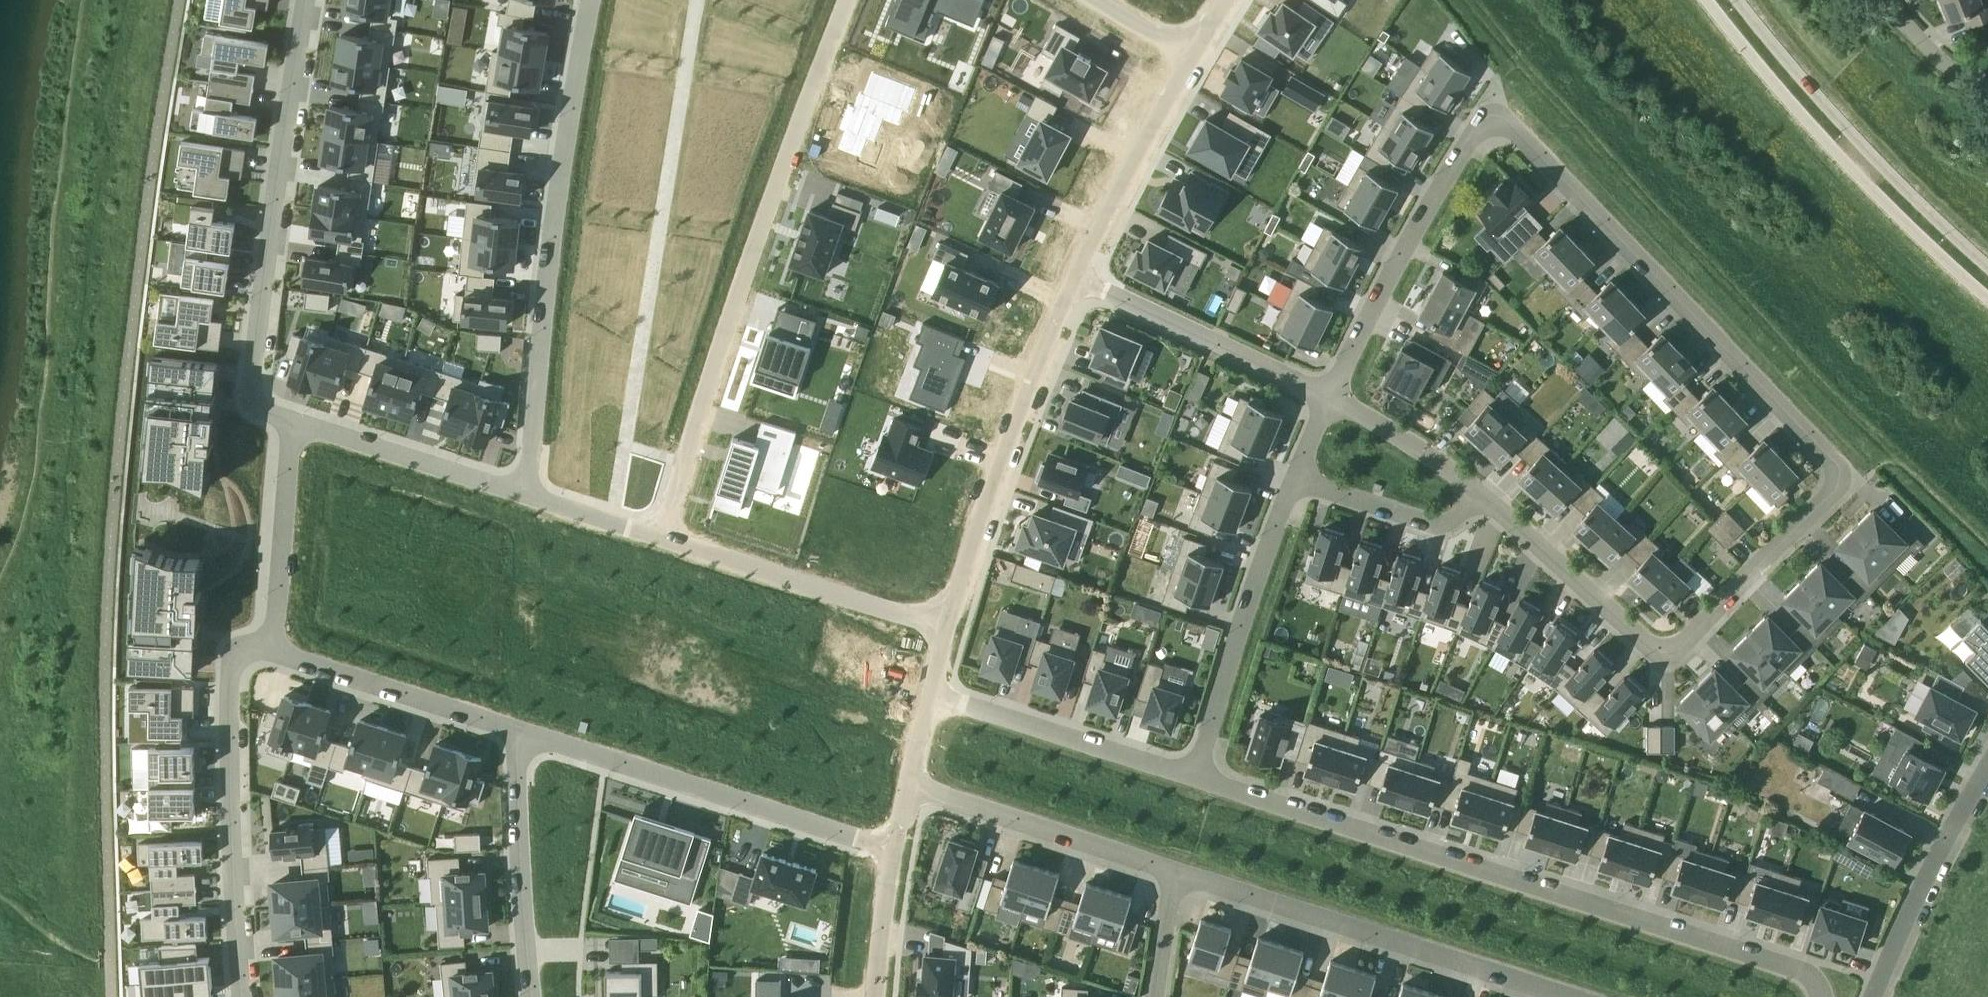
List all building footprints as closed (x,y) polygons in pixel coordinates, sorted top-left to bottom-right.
[(221,21),(254,26),(257,6),(258,0),(224,0),(221,21)] [(346,10),(373,14),(371,26),(396,30),(398,18),(391,17),(394,0),(347,0),(346,10)] [(513,13),(527,16),(538,18),(541,0),(515,0),(513,13)] [(886,23),(906,31),(905,33),(926,42),(939,10),(975,25),(985,0),(896,0),(886,23)] [(1267,12),(1259,23),(1262,25),(1260,29),(1293,52),(1295,51),(1313,24),(1326,33),(1335,21),(1305,0),(1297,12),(1284,2),(1282,5),(1277,13),(1273,11),(1272,11),(1270,14),(1267,12)] [(1950,21),(1963,16),(1967,28),(1987,19),(1987,0),(1942,0),(1950,21)] [(501,11),(499,25),(508,26),(505,53),(547,60),(550,33),(524,29),(527,16),(513,13),(501,11)] [(1056,59),(1042,84),(1060,94),(1066,83),(1090,97),(1096,87),(1100,89),(1108,73),(1104,71),(1105,69),(1091,61),(1092,59),(1079,52),(1078,54),(1072,50),(1080,36),(1058,24),(1042,51),(1056,59)] [(342,34),(338,58),(389,65),(389,64),(392,42),(394,42),(396,30),(371,26),(369,38),(342,34)] [(1379,37),(1378,38),(1385,42),(1390,34),(1384,29),(1379,37)] [(206,33),(203,53),(214,55),(210,82),(254,88),(255,87),(254,87),(256,74),(238,71),(240,58),(266,63),(269,43),(270,41),(267,40),(267,42),(206,33)] [(1424,61),(1421,66),(1429,71),(1454,87),(1459,91),(1469,75),(1471,73),(1472,72),(1471,72),(1445,54),(1441,52),(1433,47),(1424,61)] [(491,79),(489,91),(517,95),(519,84),(542,89),(546,60),(505,53),(500,80),(499,80),(491,79)] [(338,58),(335,82),(362,86),(360,98),(385,102),(391,65),(389,64),(389,65),(338,58)] [(1229,81),(1223,92),(1236,99),(1234,103),(1248,111),(1249,107),(1253,109),(1268,82),(1272,75),(1243,58),(1236,69),(1233,67),(1226,79),(1229,81)] [(1402,95),(1423,108),(1430,98),(1447,110),(1448,109),(1458,93),(1459,91),(1454,87),(1429,71),(1421,66),(1402,95)] [(845,131),(839,148),(861,157),(868,139),(875,142),(884,119),(899,125),(905,110),(908,112),(917,88),(873,71),(864,93),(860,92),(855,106),(849,104),(840,129),(845,131)] [(1292,76),(1284,91),(1315,109),(1324,94),(1292,76)] [(194,107),(191,127),(253,136),(252,138),(255,139),(255,137),(258,117),(232,113),(234,100),(251,103),(253,90),(254,90),(254,88),(210,82),(206,109),(194,107)] [(1041,121),(1019,162),(1048,177),(1070,135),(1049,123),(1058,105),(1037,94),(1027,113),(1041,121)] [(1382,121),(1392,101),(1381,95),(1371,115),(1382,121)] [(1402,95),(1384,125),(1391,129),(1422,148),(1423,148),(1434,130),(1434,131),(1435,130),(1434,129),(1417,119),(1418,117),(1423,108),(1402,95)] [(331,106),(327,133),(377,141),(377,140),(381,115),(383,115),(385,102),(360,98),(359,110),(331,106)] [(497,100),(491,147),(518,151),(520,131),(537,134),(538,128),(542,128),(543,113),(540,113),(541,107),(497,100)] [(1207,118),(1190,148),(1232,172),(1233,170),(1244,151),(1258,158),(1272,134),(1238,114),(1229,130),(1221,126),(1207,118)] [(1384,125),(1365,154),(1387,167),(1393,157),(1411,168),(1412,167),(1412,166),(1423,148),(1422,148),(1391,129),(1384,125)] [(327,133),(323,161),(350,165),(348,177),(373,181),(379,140),(377,140),(377,141),(327,133)] [(182,140),(179,162),(199,164),(195,191),(228,196),(232,169),(243,170),(246,150),(182,140)] [(491,148),(485,194),(528,199),(528,195),(530,195),(532,182),(529,182),(530,176),(515,174),(517,152),(491,148)] [(1304,159),(1310,163),(1311,163),(1316,154),(1315,154),(1309,150),(1304,159)] [(1299,168),(1306,172),(1311,163),(1310,163),(1304,159),(1299,168)] [(1359,165),(1348,184),(1356,189),(1387,207),(1388,207),(1398,189),(1399,189),(1399,188),(1398,187),(1367,169),(1359,165)] [(1176,176),(1157,210),(1205,236),(1229,190),(1192,170),(1186,181),(1176,176)] [(1003,192),(981,235),(1012,250),(1035,206),(1016,196),(1022,183),(997,171),(990,185),(1003,192)] [(319,185),(315,209),(366,217),(366,218),(368,218),(373,181),(348,177),(347,189),(319,185)] [(1505,262),(1519,248),(1538,230),(1543,225),(1526,207),(1534,199),(1527,192),(1530,189),(1519,178),(1516,181),(1514,178),(1506,185),(1503,181),(1489,194),(1493,198),(1479,211),(1502,236),(1490,247),(1505,262)] [(1348,184),(1337,204),(1377,227),(1378,226),(1377,225),(1388,207),(1387,207),(1356,189),(1348,184)] [(474,199),(473,212),(485,214),(482,237),(525,243),(526,218),(498,214),(499,203),(474,199)] [(812,209),(794,263),(827,274),(844,223),(857,227),(862,212),(836,203),(831,216),(812,209)] [(188,242),(188,243),(232,249),(236,222),(219,220),(214,219),(215,210),(216,207),(193,204),(188,242)] [(315,209),(312,233),(340,237),(338,249),(363,253),(365,240),(362,240),(366,218),(366,217),(315,209)] [(1270,221),(1269,222),(1276,225),(1277,225),(1281,216),(1280,216),(1274,213),(1270,221)] [(1265,230),(1272,234),(1277,225),(1276,225),(1269,222),(1265,230)] [(1325,225),(1314,245),(1322,249),(1354,266),(1355,267),(1365,248),(1366,247),(1325,225)] [(1551,270),(1578,245),(1560,227),(1547,240),(1538,230),(1519,248),(1535,265),(1541,259),(1551,270)] [(1133,251),(1127,263),(1131,264),(1129,269),(1165,287),(1181,256),(1201,266),(1207,252),(1170,234),(1164,246),(1149,239),(1143,251),(1139,249),(1137,253),(1133,251)] [(471,263),(471,273),(495,276),(496,266),(520,271),(524,244),(483,238),(481,264),(471,263)] [(947,262),(934,293),(985,315),(999,283),(963,268),(962,267),(968,254),(941,242),(935,257),(947,262)] [(188,243),(183,283),(227,289),(232,249),(188,243)] [(1292,259),(1287,269),(1326,290),(1332,280),(1343,286),(1345,287),(1345,286),(1355,267),(1354,266),(1322,249),(1314,245),(1304,265),(1292,259)] [(1555,286),(1571,302),(1590,284),(1581,275),(1595,262),(1578,245),(1551,270),(1562,280),(1555,286)] [(308,257),(305,281),(353,289),(357,264),(361,265),(363,253),(338,249),(337,261),(308,257)] [(1443,271),(1432,293),(1463,310),(1470,297),(1478,301),(1489,281),(1466,269),(1460,280),(1443,271)] [(1500,289),(1505,284),(1494,272),(1489,277),(1500,289)] [(467,273),(464,321),(508,325),(508,319),(511,319),(512,304),(510,304),(510,298),(492,295),(493,276),(467,273)] [(1298,276),(1283,307),(1290,311),(1323,327),(1324,328),(1333,309),(1334,309),(1334,308),(1315,298),(1321,287),(1298,276)] [(1598,293),(1590,284),(1571,302),(1586,318),(1592,312),(1603,323),(1628,298),(1611,280),(1598,293)] [(1232,294),(1226,307),(1237,313),(1247,290),(1243,288),(1237,285),(1232,294)] [(306,291),(305,307),(329,310),(331,294),(306,291)] [(1463,310),(1432,293),(1420,314),(1436,323),(1430,335),(1453,347),(1471,314),(1463,310)] [(158,319),(156,341),(220,348),(222,328),(211,326),(212,319),(215,299),(213,299),(181,295),(178,321),(158,319)] [(1632,328),(1646,316),(1628,298),(1603,323),(1612,333),(1606,339),(1622,355),(1641,337),(1632,328)] [(768,331),(752,380),(796,395),(812,346),(810,345),(818,320),(779,307),(771,332),(768,331)] [(1283,307),(1273,327),(1280,331),(1282,332),(1279,336),(1292,343),(1293,343),(1295,340),(1296,339),(1313,347),(1314,348),(1315,347),(1324,328),(1323,327),(1290,311),(1283,307)] [(923,367),(911,397),(946,410),(967,357),(954,352),(961,336),(925,322),(917,340),(923,343),(915,364),(923,367)] [(1097,329),(1092,341),(1095,343),(1094,347),(1098,349),(1093,361),(1108,368),(1103,379),(1127,389),(1132,376),(1127,374),(1140,342),(1102,326),(1100,330),(1097,329)] [(478,333),(477,349),(501,351),(502,335),(478,333)] [(1643,365),(1653,376),(1679,351),(1662,333),(1649,346),(1641,337),(1622,355),(1637,371),(1643,365)] [(294,334),(286,356),(296,359),(290,379),(312,386),(326,344),(294,334)] [(326,344),(312,386),(336,394),(345,366),(360,371),(367,347),(328,335),(326,344)] [(1408,349),(1403,346),(1382,384),(1415,402),(1425,383),(1437,389),(1453,359),(1414,338),(1413,340),(1412,340),(1408,349)] [(367,347),(360,371),(375,376),(366,403),(389,410),(405,359),(367,347)] [(1673,408),(1692,390),(1683,382),(1696,369),(1679,351),(1653,376),(1669,392),(1663,398),(1673,408)] [(137,512),(129,669),(195,672),(195,671),(196,656),(197,639),(197,638),(198,625),(200,625),(200,624),(202,590),(199,590),(200,574),(201,560),(201,558),(200,558),(202,516),(205,488),(206,488),(206,486),(208,471),(210,445),(213,445),(216,412),(217,410),(214,410),(215,397),(215,396),(217,379),(219,364),(219,363),(153,356),(137,512)] [(405,359),(389,410),(412,418),(420,391),(435,395),(443,371),(405,359)] [(1597,376),(1581,360),(1574,367),(1590,383),(1597,376)] [(443,371),(435,395),(450,400),(441,427),(464,435),(480,383),(443,371)] [(480,383),(464,435),(487,442),(493,422),(503,425),(510,403),(501,400),(505,386),(481,378),(480,383)] [(1192,385),(1187,396),(1198,401),(1203,390),(1192,385)] [(1694,418),(1704,429),(1730,404),(1713,386),(1700,399),(1692,390),(1673,408),(1688,424),(1694,418)] [(1465,429),(1483,446),(1507,419),(1490,404),(1496,397),(1485,388),(1468,407),(1477,416),(1465,429)] [(1577,397),(1587,407),(1596,397),(1586,388),(1577,397)] [(1072,398),(1062,424),(1107,442),(1123,404),(1087,390),(1082,402),(1072,398)] [(1241,396),(1232,417),(1274,435),(1283,415),(1283,414),(1264,406),(1266,401),(1252,395),(1250,400),(1241,396)] [(1714,452),(1724,461),(1742,443),(1734,435),(1748,422),(1730,404),(1704,429),(1720,446),(1714,452)] [(1617,456),(1636,436),(1613,414),(1594,433),(1617,456)] [(1232,417),(1218,449),(1242,459),(1247,447),(1266,455),(1266,454),(1274,435),(1232,417)] [(885,434),(873,467),(920,484),(932,451),(916,445),(922,428),(895,418),(889,436),(885,434)] [(1518,429),(1507,419),(1483,446),(1501,462),(1514,448),(1523,457),(1540,438),(1524,423),(1518,429)] [(718,492),(713,507),(739,516),(749,482),(778,491),(797,432),(783,428),(776,451),(734,437),(717,491),(718,492)] [(1538,495),(1562,469),(1545,453),(1550,447),(1540,438),(1523,457),(1532,465),(1519,479),(1538,495)] [(1745,471),(1755,482),(1781,457),(1764,439),(1751,452),(1742,443),(1724,461),(1739,477),(1745,471)] [(1042,463),(1037,480),(1069,491),(1065,502),(1087,510),(1092,498),(1078,493),(1088,466),(1051,453),(1046,464),(1042,463)] [(1798,475),(1781,457),(1755,482),(1778,506),(1789,495),(1783,489),(1798,475)] [(1214,460),(1201,492),(1244,509),(1252,489),(1253,488),(1234,481),(1238,469),(1214,460)] [(1568,498),(1577,506),(1595,487),(1578,472),(1573,479),(1562,469),(1538,495),(1556,512),(1568,498)] [(1605,496),(1595,487),(1577,506),(1587,514),(1574,528),(1592,545),(1616,518),(1599,503),(1605,496)] [(1201,492),(1189,525),(1213,534),(1218,523),(1236,530),(1237,529),(1236,529),(1244,509),(1201,492)] [(1020,527),(1016,540),(1019,541),(1018,545),(1063,561),(1075,528),(1089,534),(1094,519),(1054,505),(1050,518),(1035,513),(1030,526),(1025,524),(1024,529),(1022,528),(1020,527)] [(1717,519),(1735,538),(1745,529),(1727,510),(1717,519)] [(1855,527),(1895,567),(1911,551),(1914,554),(1925,544),(1903,522),(1894,531),(1874,512),(1873,513),(1871,511),(1855,527)] [(1140,513),(1137,522),(1147,525),(1150,517),(1140,513)] [(1627,528),(1616,518),(1592,545),(1610,561),(1623,547),(1632,555),(1649,537),(1633,522),(1627,528)] [(1725,547),(1735,538),(1717,519),(1707,528),(1725,547)] [(1850,575),(1869,594),(1895,567),(1855,527),(1839,543),(1841,545),(1839,546),(1859,566),(1850,575)] [(1344,593),(1352,568),(1338,563),(1347,537),(1344,536),(1345,534),(1326,528),(1325,530),(1322,529),(1314,555),(1310,554),(1305,569),(1309,570),(1306,581),(1344,593)] [(1185,536),(1174,569),(1217,584),(1224,564),(1224,563),(1205,557),(1209,544),(1185,536)] [(1666,552),(1649,537),(1632,555),(1641,564),(1628,577),(1647,594),(1671,568),(1660,558),(1666,552)] [(1344,593),(1383,605),(1390,581),(1376,576),(1385,549),(1382,548),(1383,546),(1364,540),(1364,542),(1361,541),(1352,568),(1344,593)] [(1399,553),(1390,581),(1383,605),(1421,617),(1430,592),(1415,588),(1424,561),(1421,560),(1422,558),(1403,552),(1402,554),(1399,553)] [(1017,562),(1011,579),(1051,592),(1056,575),(1017,562)] [(1802,580),(1842,620),(1843,620),(1835,612),(1844,602),(1854,609),(1869,594),(1850,575),(1841,584),(1821,565),(1820,566),(1818,564),(1802,580)] [(1463,574),(1460,573),(1461,571),(1443,565),(1442,567),(1439,566),(1430,592),(1421,617),(1458,630),(1469,606),(1454,601),(1463,574)] [(1671,568),(1647,594),(1665,611),(1679,595),(1685,601),(1695,590),(1671,568)] [(1174,569),(1162,602),(1187,611),(1191,599),(1210,605),(1210,604),(1217,584),(1174,569)] [(1458,631),(1493,647),(1506,624),(1492,617),(1503,592),(1501,590),(1502,588),(1484,580),(1483,582),(1480,581),(1469,606),(1458,630),(1458,631)] [(1797,628),(1816,647),(1842,620),(1802,580),(1786,596),(1788,598),(1787,599),(1806,619),(1797,628)] [(1520,600),(1506,624),(1493,647),(1527,666),(1542,645),(1528,637),(1542,613),(1540,611),(1541,609),(1524,599),(1523,601),(1520,600)] [(1148,607),(1144,621),(1156,625),(1161,612),(1148,607)] [(1981,619),(1980,618),(1963,636),(1976,649),(1966,659),(1987,681),(1987,611),(1981,619)] [(1749,633),(1789,673),(1816,647),(1797,628),(1788,637),(1768,617),(1767,619),(1765,617),(1749,633)] [(1527,667),(1559,688),(1577,669),(1564,660),(1579,637),(1576,635),(1578,633),(1562,622),(1560,624),(1558,622),(1542,645),(1527,666),(1527,667)] [(1884,624),(1875,633),(1878,634),(1892,641),(1898,631),(1884,624)] [(997,625),(983,669),(986,670),(985,674),(1000,679),(1001,675),(1010,678),(1024,634),(997,625)] [(1209,626),(1202,645),(1214,649),(1220,630),(1209,626)] [(1744,681),(1763,700),(1778,685),(1772,675),(1781,666),(1789,674),(1789,673),(1749,633),(1733,649),(1735,651),(1734,652),(1753,672),(1744,681)] [(1037,637),(1028,662),(1041,666),(1035,686),(1043,688),(1042,692),(1058,697),(1059,693),(1062,694),(1076,650),(1037,637)] [(1360,669),(1369,642),(1359,639),(1350,666),(1360,669)] [(1272,657),(1275,647),(1263,643),(1260,653),(1272,657)] [(1862,648),(1873,655),(1876,650),(1864,643),(1862,648)] [(1093,647),(1083,680),(1095,684),(1089,703),(1098,706),(1097,709),(1112,714),(1113,711),(1116,712),(1122,694),(1126,696),(1130,680),(1127,679),(1131,667),(1104,659),(1107,652),(1093,647)] [(1558,689),(1588,717),(1606,697),(1594,688),(1614,667),(1612,665),(1613,663),(1599,650),(1597,652),(1595,649),(1577,669),(1559,688),(1558,689)] [(1149,662),(1138,697),(1150,701),(1144,720),(1153,723),(1151,727),(1167,732),(1168,728),(1171,729),(1176,712),(1180,713),(1185,698),(1181,697),(1185,685),(1161,677),(1164,666),(1149,662)] [(1963,667),(1951,678),(1965,686),(1973,677),(1963,667)] [(1716,670),(1714,672),(1712,670),(1696,686),(1729,718),(1738,708),(1748,715),(1757,706),(1763,711),(1768,705),(1763,700),(1744,681),(1735,690),(1716,670)] [(1962,734),(1969,730),(1968,723),(1976,708),(1975,708),(1958,699),(1965,686),(1951,678),(1939,672),(1932,686),(1932,685),(1917,714),(1928,720),(1924,727),(1941,737),(1946,729),(1960,737),(1961,737),(1962,734)] [(1625,677),(1606,697),(1588,717),(1607,734),(1615,725),(1620,730),(1630,718),(1626,714),(1644,694),(1642,692),(1643,690),(1629,677),(1627,679),(1625,677)] [(130,686),(130,708),(150,708),(150,735),(183,735),(183,714),(183,708),(195,708),(195,687),(130,686)] [(1729,718),(1696,686),(1681,702),(1682,704),(1681,705),(1700,724),(1696,728),(1707,739),(1721,726),(1730,732),(1737,726),(1729,718)] [(268,712),(265,724),(275,727),(267,751),(291,759),(295,745),(309,703),(285,695),(278,715),(268,712)] [(309,703),(295,745),(307,749),(305,758),(313,761),(307,780),(323,785),(329,766),(337,742),(322,737),(331,710),(309,703)] [(1254,735),(1250,748),(1248,754),(1280,764),(1284,753),(1297,757),(1308,724),(1275,713),(1273,718),(1261,714),(1259,721),(1256,720),(1251,734),(1254,735)] [(337,742),(329,766),(345,771),(346,766),(367,773),(382,726),(360,719),(352,747),(337,742)] [(1346,732),(1333,728),(1309,721),(1308,724),(1297,757),(1309,761),(1305,772),(1331,780),(1332,776),(1346,732)] [(1661,751),(1661,725),(1648,725),(1648,751),(1661,751)] [(1675,725),(1661,725),(1661,751),(1675,751),(1675,725)] [(367,773),(366,778),(405,790),(412,766),(398,761),(406,734),(382,726),(367,773)] [(1937,748),(1897,727),(1889,741),(1896,744),(1889,758),(1900,764),(1891,780),(1907,788),(1906,791),(1923,800),(1925,798),(1928,799),(1935,785),(1936,785),(1943,772),(1942,772),(1944,768),(1930,761),(1937,748)] [(1361,737),(1348,733),(1346,732),(1332,776),(1331,780),(1356,788),(1357,784),(1359,777),(1361,778),(1371,781),(1372,776),(1378,757),(1366,753),(1365,755),(1356,752),(1361,737)] [(1808,751),(1814,740),(1799,733),(1793,743),(1808,751)] [(412,766),(405,790),(442,802),(451,776),(459,751),(436,744),(427,771),(412,766)] [(194,747),(149,748),(150,788),(194,788),(194,747)] [(451,776),(442,802),(454,806),(466,809),(469,800),(478,803),(485,781),(475,778),(482,758),(459,751),(451,776)] [(1418,760),(1404,755),(1401,754),(1398,761),(1397,765),(1390,763),(1391,761),(1380,758),(1378,757),(1372,776),(1371,781),(1382,784),(1380,792),(1379,795),(1387,798),(1404,804),(1405,799),(1418,760)] [(1468,772),(1472,760),(1460,756),(1453,777),(1452,781),(1446,800),(1444,804),(1455,808),(1456,808),(1454,815),(1452,819),(1478,827),(1479,823),(1493,779),(1492,779),(1478,774),(1468,772)] [(1434,765),(1419,760),(1418,760),(1405,799),(1404,804),(1422,809),(1429,812),(1430,809),(1431,808),(1433,800),(1434,801),(1444,804),(1446,800),(1452,781),(1439,777),(1439,779),(1432,776),(1433,772),(1435,765),(1434,765)] [(1832,788),(1840,774),(1826,767),(1818,781),(1832,788)] [(1666,782),(1669,772),(1659,769),(1656,779),(1666,782)] [(1518,787),(1507,784),(1493,779),(1479,823),(1478,827),(1503,835),(1507,824),(1518,827),(1525,804),(1524,804),(1514,801),(1515,797),(1518,787)] [(277,780),(272,795),(296,803),(301,787),(277,780)] [(1704,797),(1708,784),(1695,780),(1691,793),(1704,797)] [(194,788),(150,788),(151,827),(173,828),(173,813),(194,814),(194,788)] [(1529,831),(1527,839),(1526,842),(1551,850),(1565,807),(1548,801),(1544,813),(1537,810),(1538,808),(1525,804),(1518,827),(1529,831)] [(1910,833),(1882,818),(1866,809),(1865,811),(1851,804),(1846,814),(1859,821),(1850,840),(1894,863),(1898,857),(1901,859),(1910,841),(1907,839),(1910,833)] [(1583,812),(1565,807),(1551,850),(1577,859),(1580,847),(1592,851),(1599,828),(1587,824),(1586,826),(1579,824),(1583,812)] [(694,830),(637,812),(615,879),(691,903),(712,839),(694,834),(694,830)] [(1848,837),(1857,822),(1846,816),(1837,831),(1848,837)] [(272,833),(270,833),(271,853),(274,853),(274,856),(302,853),(303,867),(329,864),(326,826),(314,827),(314,822),(298,824),(299,828),(272,830),(272,833)] [(1599,828),(1592,851),(1603,855),(1599,866),(1625,874),(1640,826),(1625,822),(1620,837),(1611,834),(1611,832),(1599,828)] [(1665,835),(1640,826),(1625,874),(1650,882),(1654,871),(1665,875),(1672,851),(1673,852),(1675,843),(1664,839),(1665,835)] [(481,833),(456,834),(456,850),(481,849),(481,833)] [(201,840),(139,843),(140,863),(151,863),(152,891),(197,888),(197,886),(196,886),(196,873),(178,874),(177,861),(204,860),(203,838),(200,838),(201,840)] [(941,869),(936,884),(961,893),(957,906),(972,911),(983,877),(970,872),(977,847),(975,847),(976,843),(961,838),(960,842),(951,839),(946,853),(943,852),(937,868),(941,869)] [(1854,869),(1859,859),(1838,847),(1833,858),(1854,869)] [(1673,889),(1681,892),(1698,898),(1712,854),(1695,848),(1691,859),(1684,857),(1685,855),(1673,852),(1672,851),(1665,875),(1677,878),(1673,889)] [(740,873),(732,899),(749,905),(755,886),(806,902),(817,869),(763,852),(756,878),(740,873)] [(1724,906),(1725,903),(1727,894),(1739,898),(1746,875),(1734,871),(1733,873),(1726,871),(1730,859),(1712,854),(1698,898),(1724,906)] [(460,856),(428,858),(429,876),(431,876),(433,902),(437,902),(490,898),(488,877),(485,878),(485,871),(470,872),(470,870),(460,871),(460,856)] [(992,883),(984,907),(998,911),(1002,900),(1024,907),(1037,866),(1014,859),(1008,880),(1005,887),(993,883),(992,883)] [(274,885),(271,885),(273,908),(330,903),(328,879),(330,878),(329,864),(303,867),(304,880),(274,883),(274,885)] [(1037,866),(1024,907),(1047,914),(1043,926),(1057,930),(1064,906),(1051,902),(1053,894),(1060,873),(1037,866)] [(1746,913),(1772,921),(1787,873),(1772,869),(1767,884),(1758,881),(1759,879),(1746,875),(1739,898),(1750,902),(1746,913)] [(1802,878),(1787,873),(1772,921),(1797,929),(1801,918),(1812,921),(1819,898),(1807,895),(1807,896),(1797,893),(1802,878)] [(1064,906),(1057,930),(1070,934),(1074,923),(1097,930),(1110,889),(1087,882),(1080,903),(1078,911),(1064,906)] [(154,918),(142,918),(143,938),(205,935),(205,937),(208,937),(207,915),(180,916),(179,903),(197,903),(196,890),(197,890),(197,888),(152,891),(154,918)] [(1110,889),(1097,930),(1119,938),(1115,949),(1129,953),(1137,929),(1136,929),(1123,925),(1126,917),(1133,897),(1110,889)] [(1827,939),(1827,941),(1840,945),(1841,943),(1856,948),(1865,918),(1839,910),(1842,902),(1824,897),(1812,934),(1827,939)] [(490,898),(437,902),(440,946),(466,945),(465,930),(475,929),(474,928),(489,927),(488,920),(491,919),(490,898)] [(330,903),(273,908),(275,930),(278,930),(278,932),(306,930),(307,942),(333,940),(330,903)] [(1202,919),(1190,957),(1210,963),(1208,971),(1231,978),(1237,961),(1239,953),(1226,949),(1228,941),(1232,928),(1202,919)] [(1231,978),(1229,985),(1265,996),(1269,985),(1282,944),(1259,937),(1252,957),(1250,965),(1237,961),(1231,978)] [(919,996),(953,996),(954,975),(970,976),(972,948),(945,939),(944,955),(926,954),(924,979),(920,978),(919,996)] [(279,959),(276,959),(278,982),(335,977),(333,953),(334,953),(333,940),(307,942),(308,955),(279,957),(279,959)] [(158,961),(140,963),(142,983),(158,981),(162,981),(212,976),(210,956),(199,958),(197,944),(160,946),(160,948),(161,961),(158,961)] [(1269,985),(1291,993),(1290,996),(1305,996),(1309,984),(1296,980),(1298,972),(1305,952),(1282,944),(1269,985)] [(1013,957),(1012,972),(1020,974),(1024,960),(1013,957)] [(441,962),(445,996),(498,996),(496,976),(493,977),(492,970),(478,971),(478,970),(467,971),(466,960),(441,962)] [(1305,996),(1345,996),(1354,967),(1331,960),(1325,981),(1322,988),(1309,984),(1305,996)] [(645,996),(657,995),(656,961),(620,962),(621,972),(605,973),(605,996),(607,996),(645,996)] [(1370,996),(1377,975),(1354,967),(1345,996),(1370,996)] [(1129,974),(1124,989),(1135,992),(1139,978),(1129,974)] [(142,983),(144,996),(202,996),(214,996),(212,976),(162,981),(158,981),(142,983)] [(278,982),(280,996),(336,996),(335,977),(278,982)] [(1427,990),(1404,983),(1399,996),(1424,996),(1427,990)] [(1062,996),(1088,996),(1089,988),(1063,986),(1062,996)]
